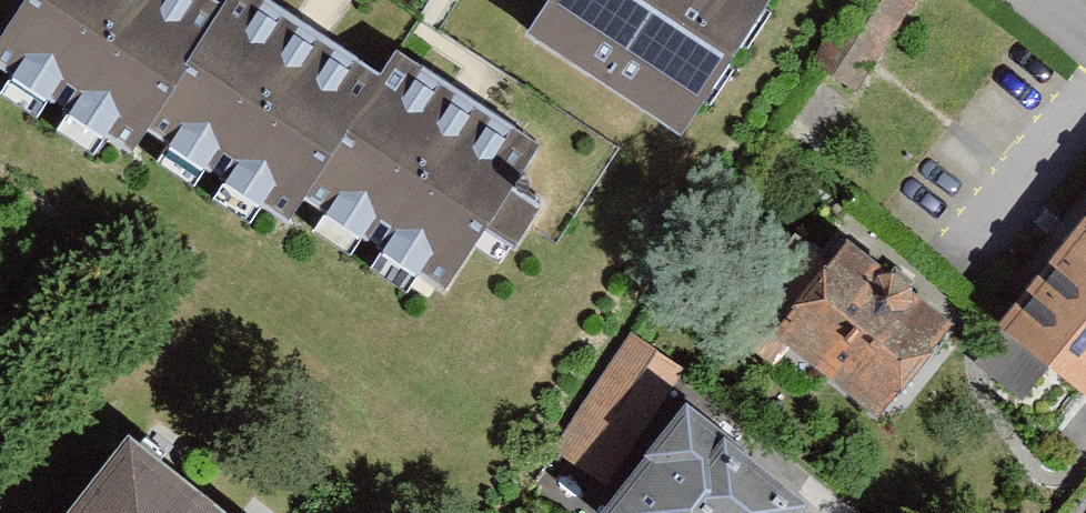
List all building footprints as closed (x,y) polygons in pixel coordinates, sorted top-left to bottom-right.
[(223,5),(215,0),(25,0),(0,38),(0,69),(128,152),(144,127),(223,5)] [(303,198),(382,80),(258,0),(227,0),(223,5),(144,127),(289,221),(303,198)] [(509,21),(660,126),(748,0),(524,0),(509,21)] [(789,55),(842,91),(904,0),(827,0),(789,55)] [(303,198),(431,282),(460,239),(488,257),(525,201),(501,185),(525,149),(393,63),(382,80),(303,198)] [(979,322),(1074,400),(1085,386),(1085,192),(979,322)] [(937,317),(827,236),(752,337),(862,418),(937,317)] [(604,481),(684,362),(632,327),(552,446),(604,481)] [(796,500),(682,407),(594,512),(785,512),(796,500)] [(101,433),(37,512),(202,512),(101,433)]
